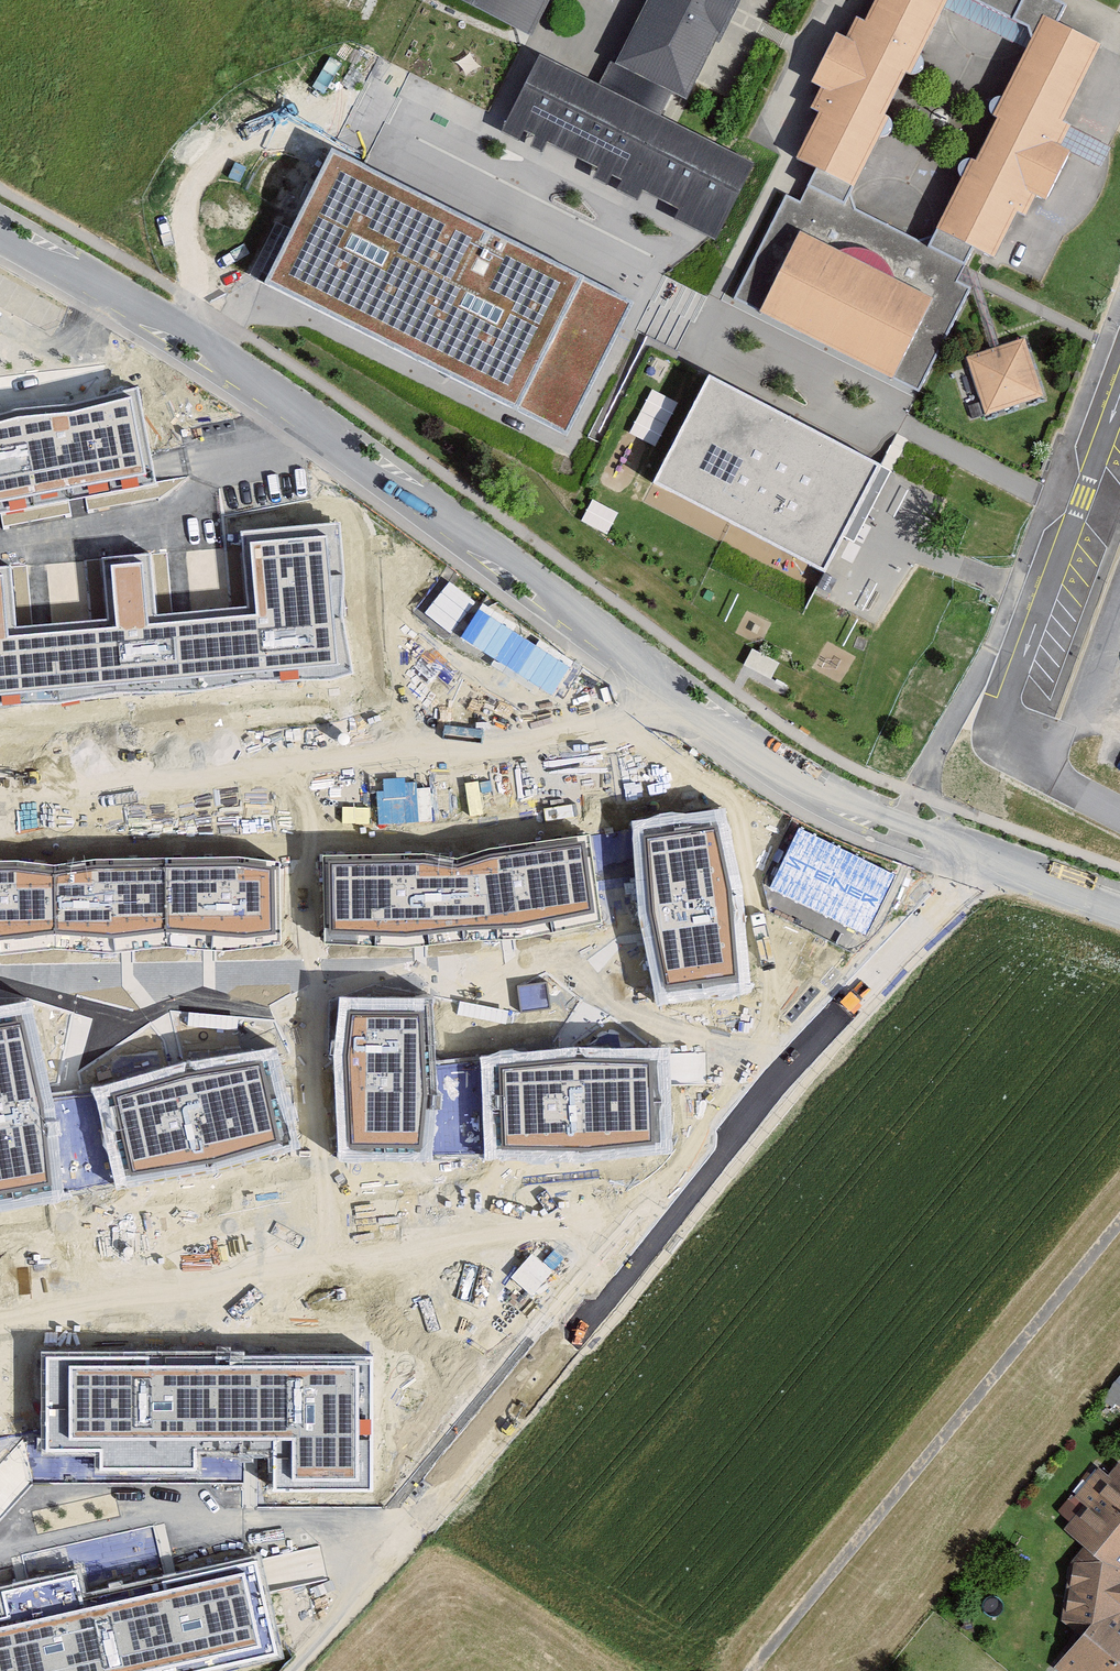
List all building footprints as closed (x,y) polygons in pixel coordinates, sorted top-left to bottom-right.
[(529,34),(546,0),(461,0),(529,34)] [(619,65),(611,62),(606,72),(666,101),(671,91),(687,99),(696,81),(736,0),(651,0),(619,65)] [(866,22),(857,18),(848,38),(837,32),(824,59),(812,83),(820,88),(810,108),(818,112),(795,158),(816,168),(798,202),(785,196),(734,298),(918,390),(968,289),(954,282),(960,271),(963,266),(972,248),(984,254),(986,255),(993,258),(1017,211),(1026,215),(1036,195),(1046,199),(1058,175),(1071,149),(1062,144),(1071,125),(1063,121),(1102,43),(1058,21),(1044,14),(1027,50),(983,137),(929,244),(886,223),(842,201),(895,94),(939,6),(942,0),(876,0),(866,22)] [(939,6),(984,29),(1027,50),(1044,14),(1058,21),(1063,5),(1053,0),(942,0),(939,6)] [(599,85),(540,56),(502,133),(520,142),(524,133),(536,138),(531,148),(541,153),(547,142),(575,156),(602,169),(597,180),(606,185),(611,175),(624,181),(620,191),(638,200),(642,192),(681,211),(676,222),(709,238),(718,243),(758,163),(678,124),(676,123),(660,115),(666,101),(606,72),(599,85)] [(363,168),(336,154),(271,285),(568,431),(619,327),(632,300),(363,168)] [(976,273),(963,266),(960,271),(954,282),(968,289),(991,349),(1000,347),(999,344),(981,287),(976,273)] [(991,349),(966,358),(968,364),(985,415),(1043,396),(1024,339),(1000,347),(991,349)] [(880,464),(712,376),(692,414),(654,485),(825,572),(880,464)] [(77,489),(149,477),(133,390),(74,404),(16,408),(0,413),(0,503),(77,489)] [(56,703),(116,693),(196,692),(256,680),(331,679),(353,673),(342,621),(340,522),(239,531),(244,591),(246,608),(202,612),(161,615),(155,550),(98,555),(101,592),(103,618),(57,622),(19,625),(17,603),(14,562),(0,563),(0,704),(56,703)] [(449,577),(426,611),(452,628),(475,594),(449,577)] [(477,604),(459,636),(553,691),(571,660),(477,604)] [(417,784),(379,785),(380,820),(418,819),(417,784)] [(723,816),(638,829),(646,917),(650,937),(662,995),(747,982),(739,900),(723,816)] [(796,822),(758,902),(858,948),(896,868),(796,822)] [(429,854),(323,858),(325,942),(404,947),(421,945),(463,941),(508,940),(524,940),(600,921),(589,835),(487,849),(454,860),(429,854)] [(0,861),(0,952),(54,949),(128,951),(167,946),(208,950),(221,951),(282,946),(283,863),(240,858),(94,859),(54,866),(19,861),(0,861)] [(429,999),(339,999),(333,1053),(340,1158),(666,1156),(665,1058),(581,1047),(566,1048),(429,1060),(429,999)] [(0,1007),(0,1203),(218,1167),(297,1143),(279,1053),(176,1064),(50,1099),(30,1001),(0,1007)] [(374,1355),(43,1354),(43,1452),(99,1452),(99,1472),(124,1473),(199,1473),(199,1441),(265,1441),(277,1441),(277,1490),(374,1490),(374,1355)] [(1108,1399),(1119,1406),(1119,1379),(1108,1399)] [(1066,1524),(1083,1535),(1070,1640),(1060,1652),(1083,1670),(1119,1670),(1119,1453),(1066,1524)] [(321,1544),(264,1554),(269,1582),(325,1572),(321,1544)] [(249,1554),(189,1568),(84,1593),(78,1567),(21,1580),(0,1585),(0,1670),(197,1670),(273,1653),(249,1554)]
